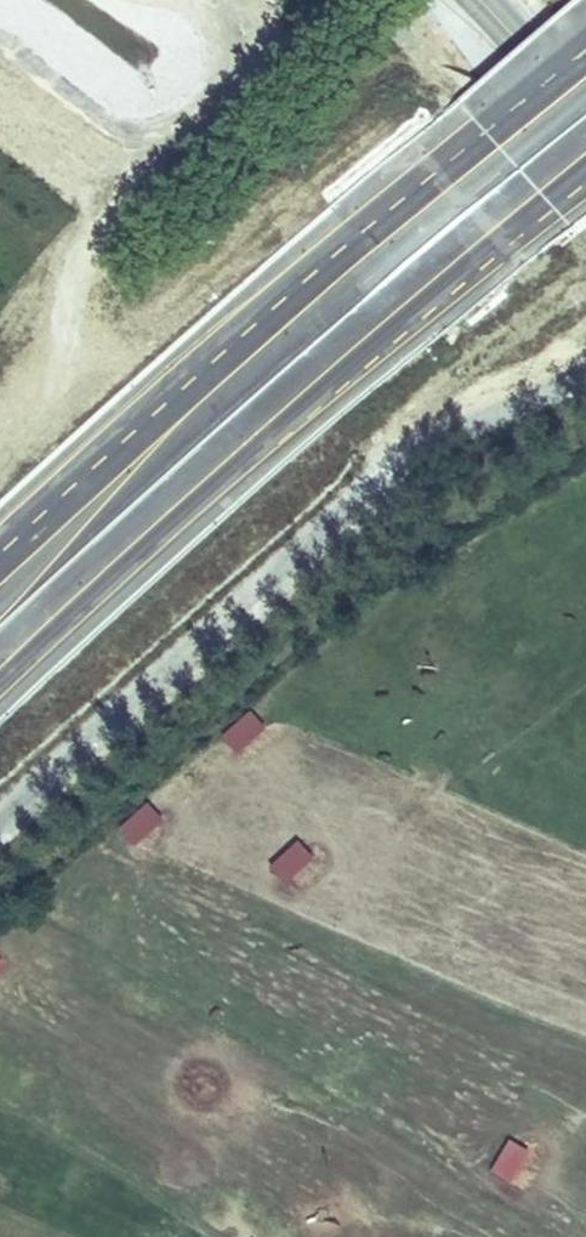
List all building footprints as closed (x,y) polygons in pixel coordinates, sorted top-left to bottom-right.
[(284,887),(314,861),(296,841),(267,868),(284,887)] [(489,1174),(512,1186),(530,1153),(507,1140),(489,1174)]
